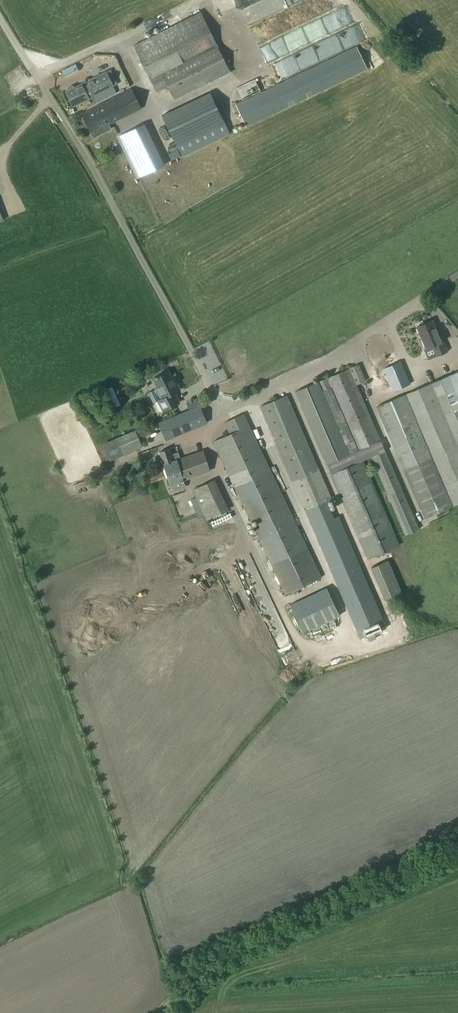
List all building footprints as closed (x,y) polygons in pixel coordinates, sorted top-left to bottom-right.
[(292,0),(252,0),(239,5),(244,19),(292,0)] [(168,88),(174,100),(230,72),(200,12),(133,46),(157,93),(168,88)] [(301,27),(259,44),(264,56),(306,39),(301,27)] [(290,52),(295,64),(347,42),(342,30),(290,52)] [(357,47),(235,104),(246,126),(367,69),(357,47)] [(11,77),(18,74),(15,68),(9,70),(11,77)] [(72,107),(112,86),(106,71),(73,88),(72,87),(68,89),(69,91),(66,92),(72,107)] [(110,129),(108,125),(140,109),(131,90),(81,114),(93,138),(110,129)] [(161,115),(181,158),(230,134),(210,92),(161,115)] [(99,93),(93,96),(97,103),(103,100),(99,93)] [(144,124),(119,136),(138,177),(163,165),(144,124)] [(426,349),(425,350),(429,360),(447,352),(441,340),(439,340),(431,321),(417,327),(426,349)] [(374,347),(367,349),(370,361),(376,360),(378,369),(387,367),(384,354),(375,356),(374,347)] [(404,535),(419,529),(357,385),(366,382),(359,364),(295,392),(326,465),(366,559),(399,545),(363,460),(371,457),(404,535)] [(410,384),(402,368),(393,372),(394,374),(386,377),(393,392),(410,384)] [(163,373),(162,372),(154,376),(155,377),(152,379),(162,398),(160,399),(165,409),(178,402),(173,393),(179,390),(175,382),(173,383),(167,371),(163,373)] [(423,519),(457,504),(457,371),(376,407),(423,519)] [(327,503),(332,501),(287,396),(260,407),(305,512),(327,503)] [(186,404),(189,410),(199,406),(197,399),(186,404)] [(161,421),(169,439),(207,423),(199,406),(189,410),(161,421)] [(229,434),(213,442),(284,594),(320,578),(243,413),(224,423),(229,434)] [(123,456),(142,448),(136,432),(116,441),(123,456)] [(183,482),(183,480),(209,471),(203,452),(178,460),(176,453),(171,455),(169,449),(160,453),(171,486),(176,484),(178,489),(183,487),(182,483),(183,482)] [(222,501),(200,508),(206,520),(229,509),(214,479),(210,480),(214,479),(222,501)] [(327,503),(305,512),(313,530),(360,642),(387,630),(339,519),(335,521),(327,503)] [(212,532),(224,527),(221,520),(209,525),(212,532)] [(122,524),(127,535),(133,533),(128,521),(122,524)] [(386,562),(368,568),(380,600),(397,594),(386,562)] [(302,633),(338,616),(325,588),(289,605),(302,633)] [(77,646),(90,649),(100,610),(87,607),(77,646)]
